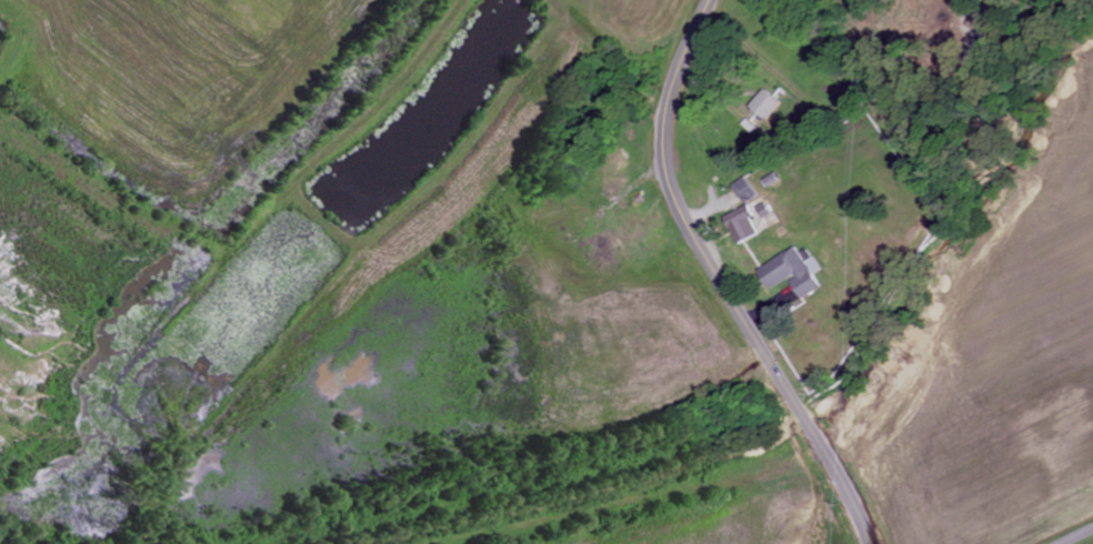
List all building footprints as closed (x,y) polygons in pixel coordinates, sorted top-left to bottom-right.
[(749,107),(766,123),(782,105),(775,98),(774,99),(764,90),(749,107)] [(769,292),(789,281),(800,301),(821,289),(813,275),(821,271),(814,258),(804,264),(795,248),(756,271),(769,292)]
